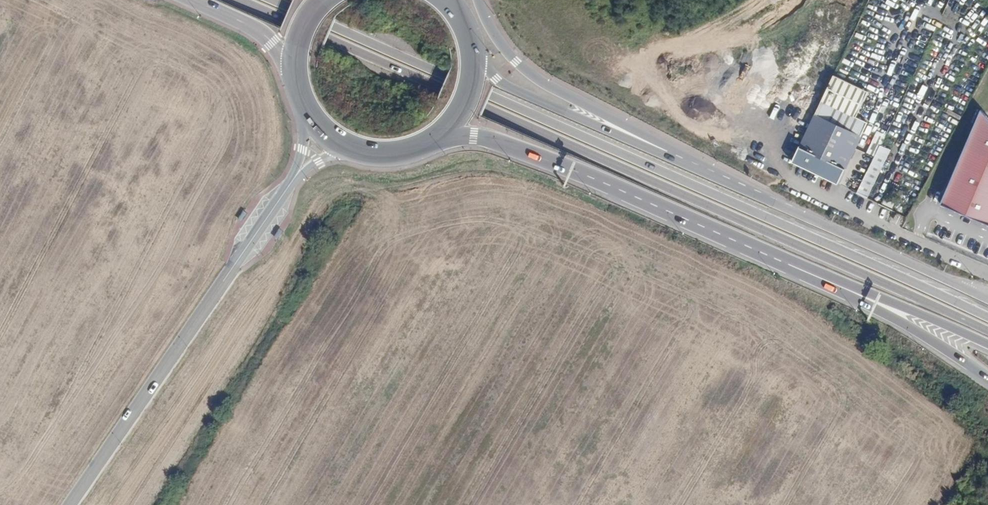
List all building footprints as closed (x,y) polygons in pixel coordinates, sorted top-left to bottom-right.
[(863,93),(828,77),(819,97),(853,114),(863,93)] [(853,114),(819,97),(810,115),(856,138),(863,123),(852,117),(853,114)] [(980,105),(939,200),(987,221),(987,115),(980,105)] [(810,115),(785,167),(831,189),(856,138),(810,115)] [(878,144),(857,194),(868,199),(890,149),(878,144)]
